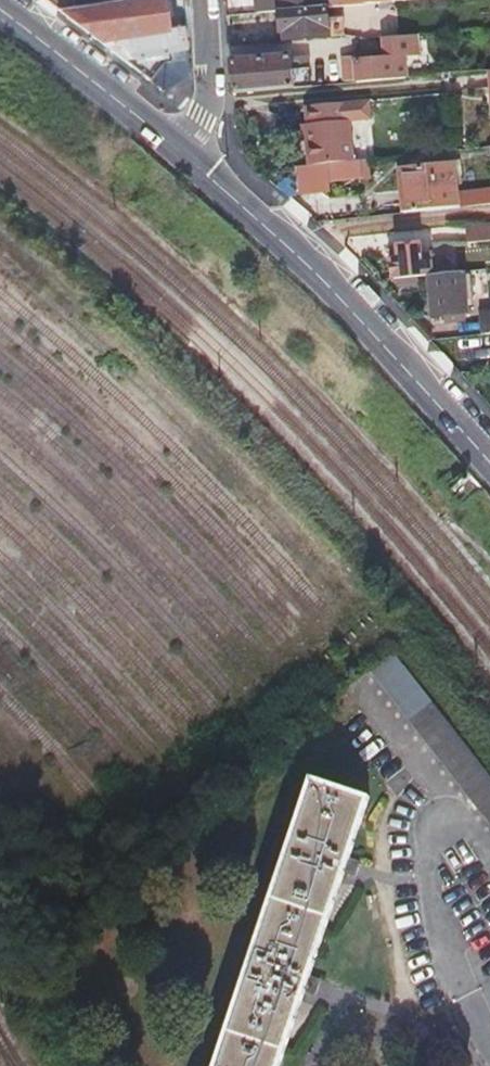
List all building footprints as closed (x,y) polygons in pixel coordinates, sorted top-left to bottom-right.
[(99,39),(175,27),(173,17),(165,19),(162,0),(91,0),(73,3),(57,5),(99,39)] [(278,12),(321,8),(320,0),(256,0),(257,14),(278,12)] [(401,8),(401,15),(424,13),(424,0),(403,0),(400,0),(401,8)] [(321,8),(278,12),(280,28),(287,27),(289,39),(344,34),(342,18),(331,19),(330,7),(321,8)] [(99,39),(121,57),(167,50),(186,47),(184,30),(187,29),(187,25),(175,27),(99,39)] [(358,55),(352,56),(345,57),(346,83),(409,77),(406,55),(420,54),(418,32),(385,35),(386,56),(359,59),(358,55)] [(167,50),(153,83),(163,93),(188,81),(186,47),(167,50)] [(293,58),(233,64),(235,93),(315,86),(313,69),(295,70),(293,58)] [(357,165),(355,144),(353,123),(349,123),(346,104),(310,107),(312,126),(309,127),(313,170),(324,169),(357,165)] [(361,164),(357,165),(324,169),(325,184),(363,179),(361,164)] [(447,172),(435,173),(433,165),(424,166),(425,174),(404,177),(410,221),(489,210),(489,196),(462,199),(459,171),(447,172)] [(469,242),(470,251),(489,249),(489,230),(468,233),(469,242)] [(441,277),(440,266),(439,256),(424,258),(422,246),(399,250),(399,261),(394,261),(395,281),(430,278),(441,277)] [(464,274),(441,277),(430,278),(433,317),(468,314),(464,274)] [(397,661),(374,678),(489,824),(489,778),(397,661)] [(309,986),(320,989),(325,975),(314,971),(344,880),(355,884),(360,869),(349,866),(370,803),(312,784),(219,1065),(282,1065),(309,986)]
